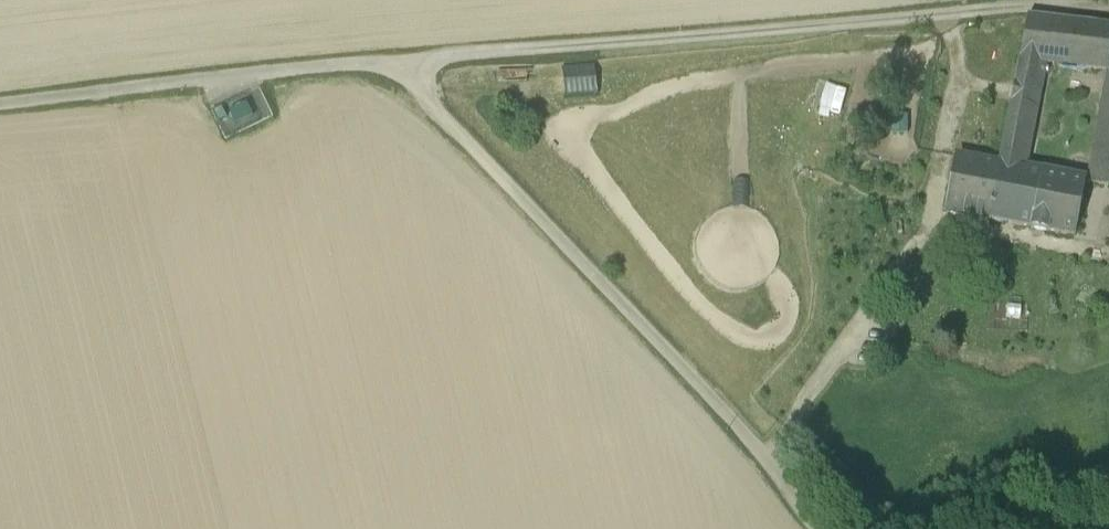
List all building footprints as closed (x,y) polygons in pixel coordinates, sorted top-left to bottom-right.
[(1019,61),(1046,65),(1106,73),(1108,73),(1108,27),(1028,17),(1019,61)] [(999,165),(1026,171),(1046,65),(1019,61),(999,165)] [(1085,182),(1108,187),(1108,73),(1106,73),(1085,182)] [(242,101),(222,111),(231,130),(251,121),(242,101)] [(959,158),(948,214),(1076,238),(1085,182),(1026,171),(999,165),(959,158)]
